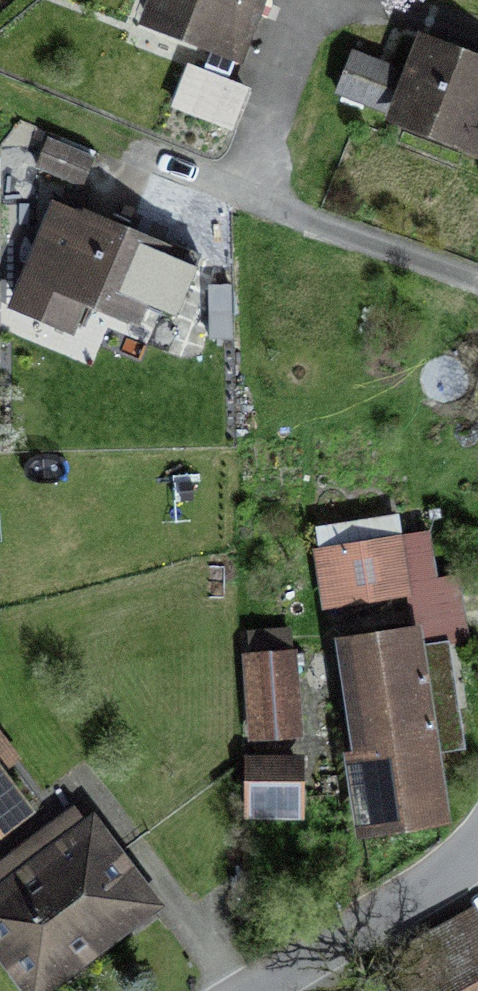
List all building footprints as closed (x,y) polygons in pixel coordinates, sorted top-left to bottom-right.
[(146,32),(253,69),(277,0),(157,0),(146,32)] [(402,35),(372,24),(341,103),(389,121),(406,77),(388,70),(402,35)] [(427,44),(396,132),(477,160),(477,61),(427,44)] [(255,94),(193,73),(179,114),(241,135),(255,94)] [(82,186),(94,159),(48,138),(36,165),(82,186)] [(194,260),(62,207),(14,323),(85,351),(99,318),(160,343),(194,260)] [(401,540),(323,550),(330,600),(408,590),(401,540)] [(434,644),(344,656),(371,855),(461,843),(434,644)] [(300,665),(248,668),(253,755),(305,752),(300,665)] [(311,767),(252,769),(254,837),(313,835),(311,767)] [(35,831),(0,783),(0,857),(35,831)] [(0,905),(0,959),(24,990),(73,990),(171,918),(103,828),(0,905)] [(397,960),(413,990),(477,990),(477,918),(397,960)]
